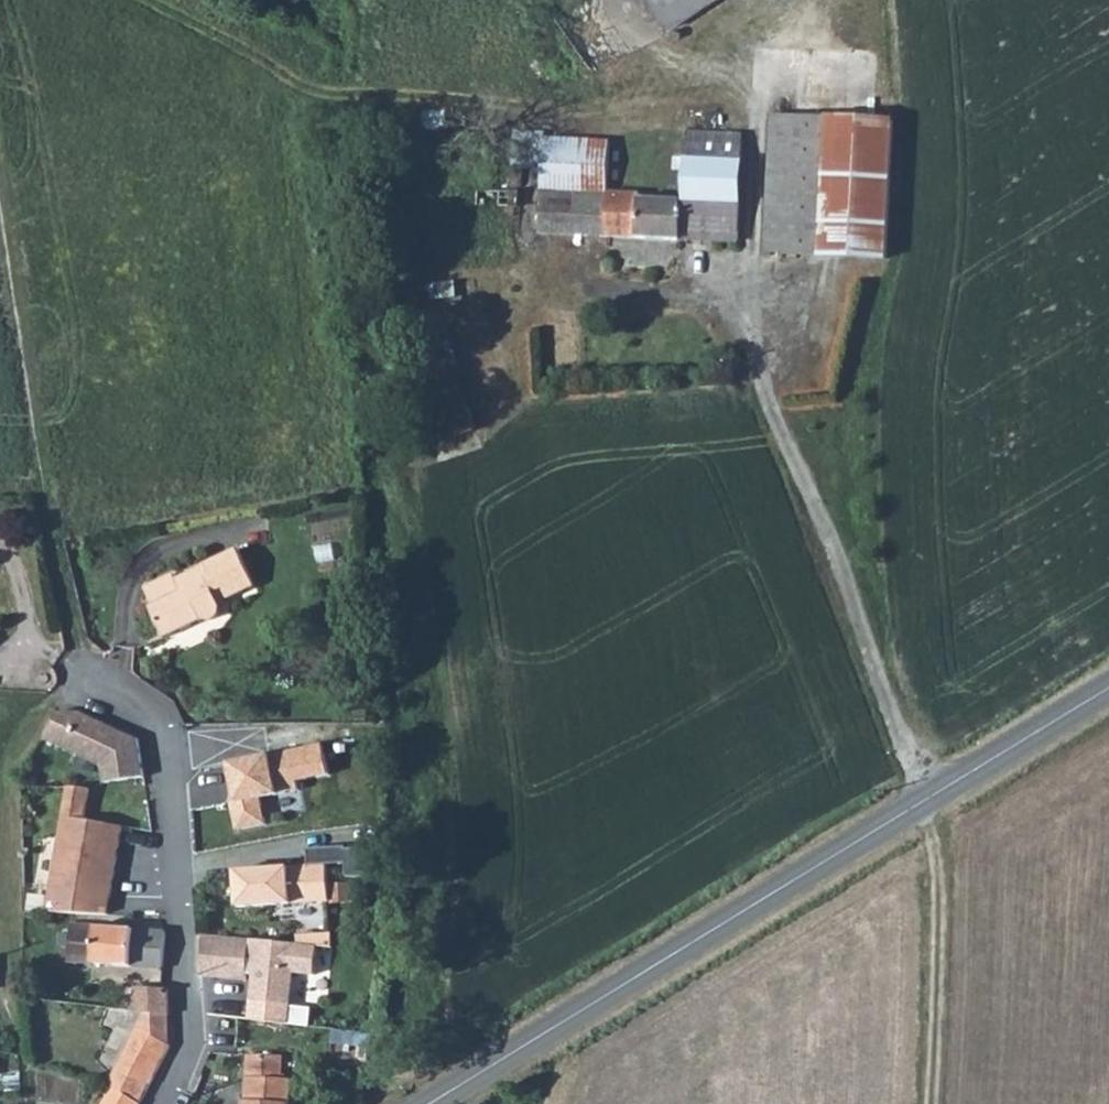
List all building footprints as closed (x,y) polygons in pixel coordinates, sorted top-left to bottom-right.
[(671,38),(724,0),(648,0),(671,38)] [(773,115),(766,253),(887,259),(894,121),(773,115)] [(688,131),(686,160),(742,162),(743,134),(688,131)] [(513,168),(543,170),(546,138),(546,134),(514,133),(513,168)] [(543,170),(544,190),(608,192),(610,141),(546,138),(543,170)] [(686,160),(685,201),(740,203),(742,162),(686,160)] [(518,206),(519,191),(501,190),(501,205),(518,206)] [(738,242),(740,203),(685,201),(640,198),(641,194),(608,193),(544,191),(541,232),(738,242)] [(431,284),(433,301),(456,298),(454,281),(431,284)] [(221,613),(222,609),(221,603),(257,587),(239,548),(206,564),(212,576),(202,582),(196,570),(177,579),(175,574),(145,588),(154,606),(151,607),(166,638),(205,620),(209,621),(215,620),(219,617),(221,613)] [(144,777),(139,738),(114,727),(112,732),(104,728),(102,721),(83,713),(59,713),(44,738),(102,766),(105,783),(144,777)] [(293,751),(228,764),(232,786),(236,786),(239,802),(233,803),(238,830),(267,825),(262,798),(301,791),(293,751)] [(69,786),(51,886),(62,888),(61,894),(50,892),(47,913),(108,914),(123,827),(84,820),(90,788),(80,786),(69,786)] [(310,866),(237,871),(239,907),(330,901),(327,862),(347,860),(348,876),(381,877),(379,847),(348,849),(348,846),(308,849),(310,866)] [(166,932),(72,924),(71,935),(62,934),(61,946),(69,947),(68,962),(163,969),(166,932)] [(315,975),(318,946),(203,935),(204,976),(247,980),(248,958),(255,959),(251,1002),(291,1006),(294,973),(315,975)] [(168,989),(136,987),(135,1011),(169,1015),(168,989)] [(137,1027),(107,1086),(112,1089),(141,1103),(170,1046),(137,1027)] [(291,1079),(282,1078),(283,1055),(250,1054),(247,1100),(243,1100),(243,1103),(290,1103),(291,1079)] [(141,1103),(112,1089),(104,1103),(140,1103),(141,1103)]
